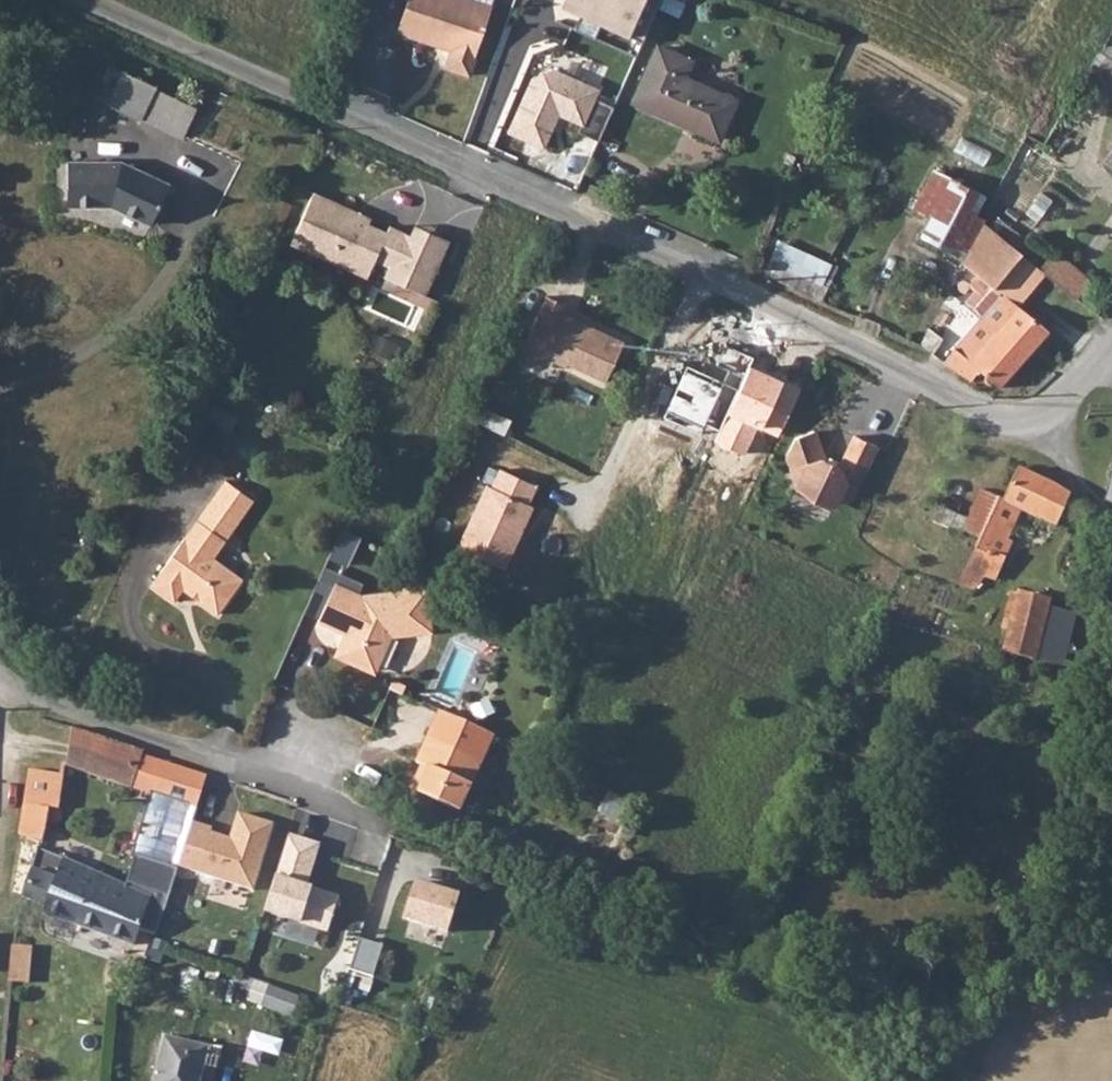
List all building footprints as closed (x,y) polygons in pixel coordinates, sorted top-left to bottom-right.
[(388,31),(442,51),(435,68),(458,77),(483,10),(458,0),(400,0),(388,31)] [(555,3),(574,12),(567,28),(591,38),(598,22),(638,39),(655,0),(556,0),(555,3)] [(1095,54),(1111,62),(1111,23),(1095,54)] [(653,41),(627,103),(716,141),(734,98),(677,75),(685,55),(653,41)] [(1094,90),(1111,103),(1111,62),(1094,90)] [(591,100),(597,85),(549,65),(524,79),(502,132),(539,147),(553,113),(579,124),(575,131),(595,140),(609,107),(591,100)] [(130,110),(144,117),(157,87),(143,80),(130,110)] [(157,87),(144,117),(221,150),(233,120),(157,87)] [(1101,162),(1111,170),(1111,146),(1101,162)] [(63,156),(61,196),(64,199),(111,203),(149,221),(164,183),(115,159),(63,156)] [(357,206),(311,186),(292,230),(326,245),(322,254),(362,272),(370,255),(384,260),(373,285),(414,303),(429,268),(395,254),(400,243),(392,240),(389,247),(375,240),(382,225),(353,213),(357,206)] [(1019,217),(998,255),(1033,284),(1061,252),(1019,217)] [(288,240),(322,254),(326,245),(292,230),(288,240)] [(400,243),(395,254),(429,268),(438,247),(404,233),(400,243)] [(806,239),(800,253),(809,257),(815,242),(806,239)] [(457,274),(469,247),(456,241),(444,268),(457,274)] [(957,335),(955,341),(971,350),(1006,284),(988,275),(957,335)] [(1045,291),(983,357),(1002,367),(1015,356),(1040,377),(1089,326),(1045,291)] [(541,296),(519,348),(562,367),(564,363),(600,380),(618,339),(559,312),(562,305),(541,296)] [(871,445),(847,435),(834,467),(823,463),(811,429),(789,436),(780,456),(796,500),(829,507),(830,503),(848,500),(871,445)] [(532,487),(495,470),(488,485),(481,482),(452,547),(503,570),(531,506),(525,503),(532,487)] [(983,534),(972,553),(991,567),(993,556),(1016,516),(1031,519),(1051,537),(1071,509),(1021,473),(996,507),(983,534)] [(219,480),(145,585),(166,599),(175,587),(208,610),(236,571),(208,552),(246,499),(219,480)] [(972,553),(963,573),(977,579),(984,585),(991,567),(972,553)] [(963,573),(955,588),(970,595),(977,579),(963,573)] [(363,593),(335,581),(319,618),(347,630),(339,647),(342,655),(371,667),(379,664),(392,632),(433,628),(428,586),(363,593)] [(999,653),(997,654),(1032,663),(1046,603),(1014,595),(999,653)] [(489,737),(436,713),(414,761),(419,763),(406,792),(453,814),(489,737)] [(127,746),(65,722),(61,761),(59,769),(146,795),(116,879),(29,849),(12,898),(125,942),(128,928),(146,935),(195,776),(126,752),(127,746)] [(24,767),(15,834),(38,841),(44,814),(51,815),(59,769),(61,761),(54,760),(52,774),(24,767)] [(189,821),(174,869),(249,893),(271,823),(235,812),(226,839),(209,834),(211,828),(189,821)] [(317,844),(283,833),(257,914),(324,935),(335,897),(303,887),(317,844)] [(396,921),(438,932),(448,894),(406,883),(396,921)] [(354,971),(378,976),(385,943),(361,938),(354,971)] [(16,945),(13,981),(33,983),(37,947),(16,945)] [(299,1011),(301,994),(271,989),(268,1007),(299,1011)] [(148,1080),(194,1080),(202,1047),(157,1038),(148,1080)]
